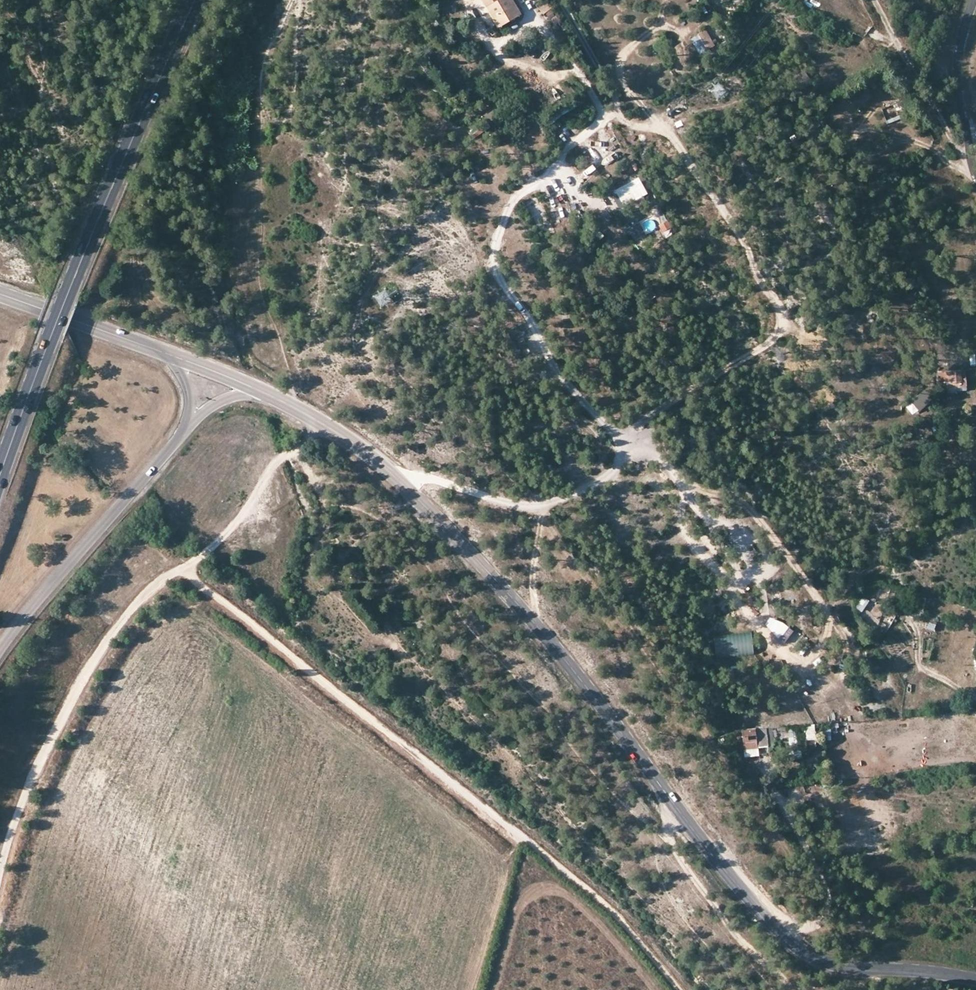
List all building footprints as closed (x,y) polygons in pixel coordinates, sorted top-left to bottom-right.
[(496,26),(520,12),(513,0),(481,0),(496,26)] [(539,7),(542,12),(552,6),(549,1),(539,7)] [(636,35),(632,26),(624,30),(627,38),(636,35)] [(715,45),(710,36),(704,39),(708,48),(715,45)] [(897,103),(882,107),(884,117),(899,113),(897,103)] [(638,176),(614,189),(623,204),(646,192),(638,176)] [(939,372),(939,380),(947,380),(954,379),(954,383),(966,383),(965,370),(939,372)] [(931,398),(924,389),(909,403),(917,411),(931,398)] [(861,611),(867,600),(861,596),(854,608),(861,611)] [(919,596),(916,610),(922,611),(925,597),(919,596)] [(714,656),(753,655),(752,634),(713,635),(714,656)] [(803,740),(815,739),(814,723),(802,724),(803,740)] [(789,752),(795,751),(794,725),(787,725),(789,752)] [(754,728),(741,729),(743,748),(756,747),(754,728)]
